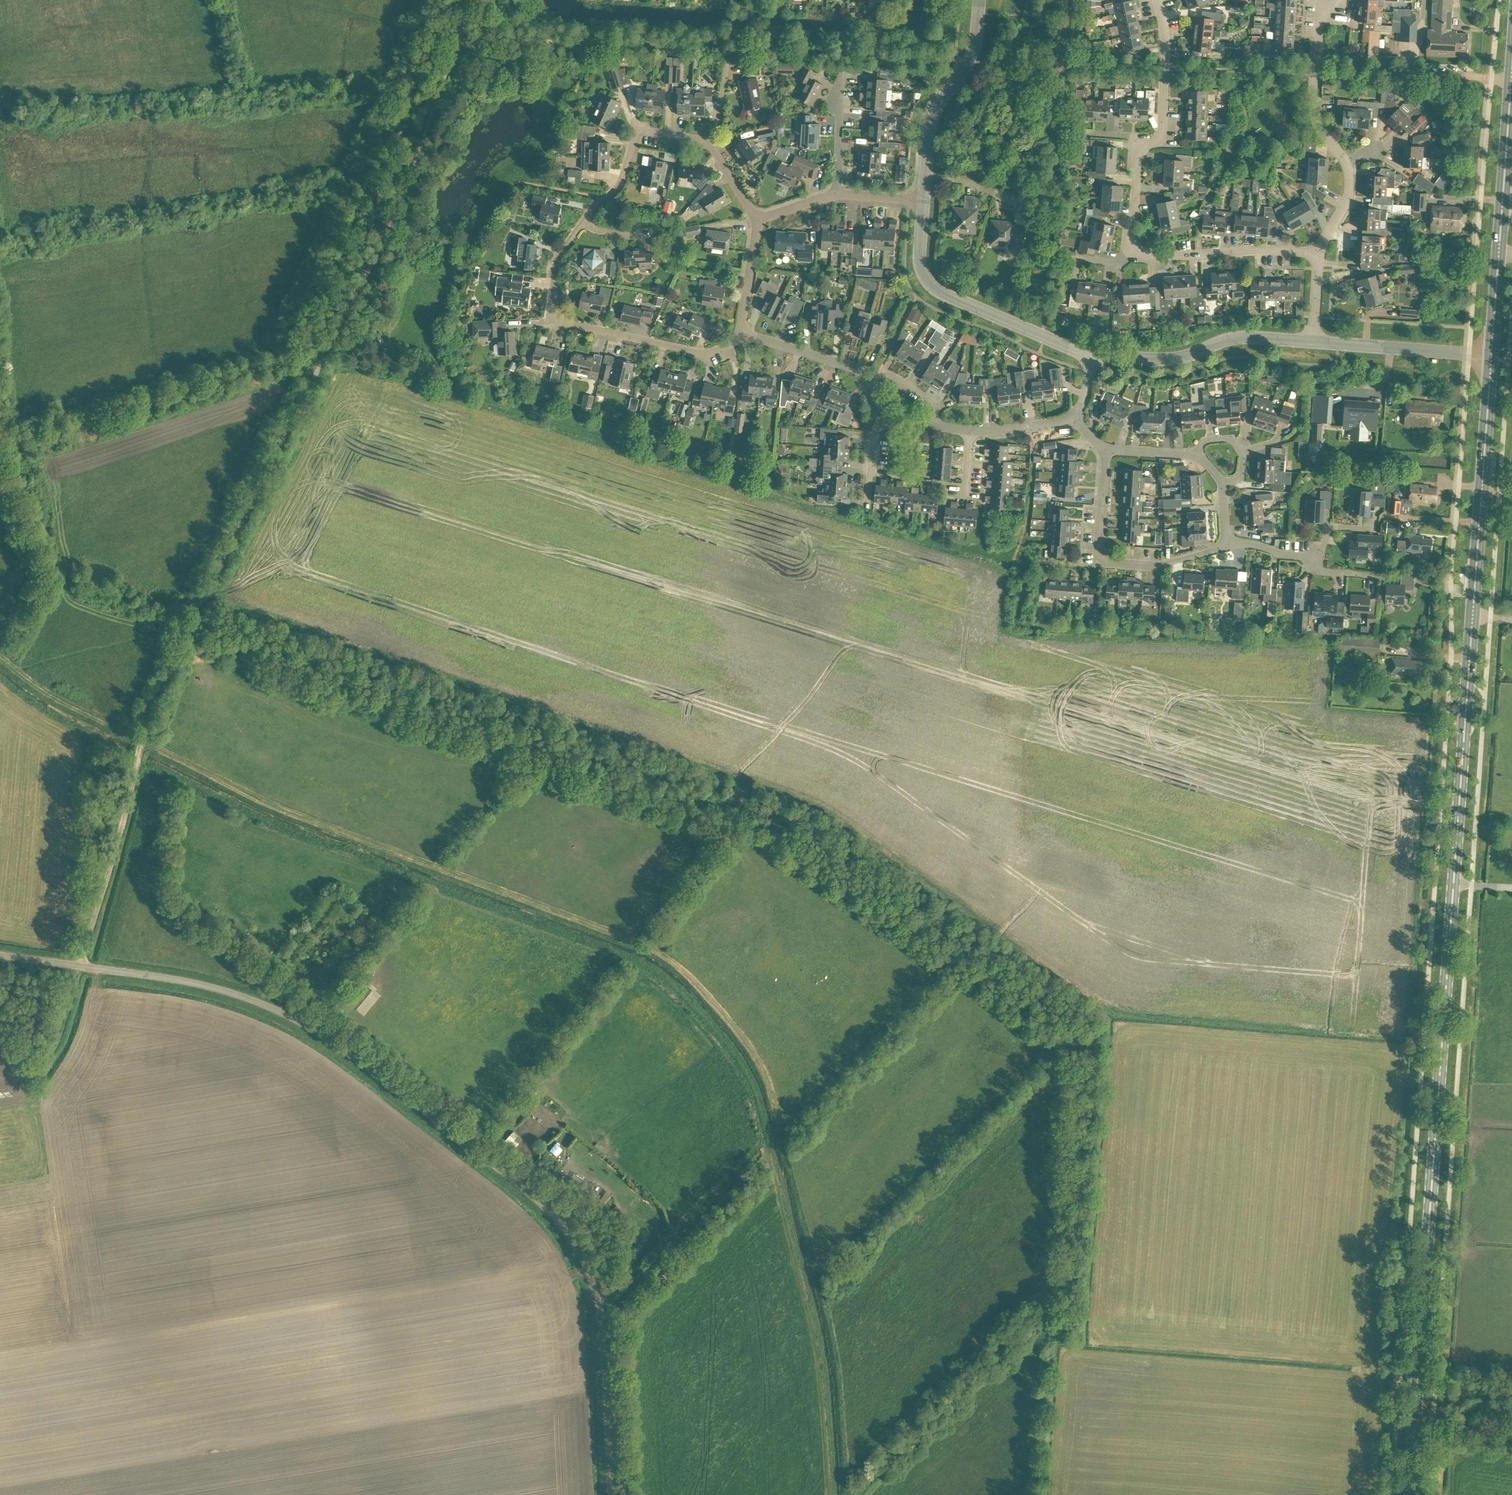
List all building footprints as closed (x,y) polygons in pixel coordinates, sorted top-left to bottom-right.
[(1116,16),(1136,12),(1134,0),(1115,4),(1114,2),(1104,4),(1105,9),(1115,7),(1116,14),(1116,16)] [(1189,9),(1208,3),(1209,5),(1218,1),(1217,0),(1186,0),(1189,9)] [(1358,10),(1382,12),(1383,7),(1377,7),(1378,1),(1369,0),(1359,0),(1358,10)] [(1468,34),(1456,34),(1456,32),(1451,31),(1452,0),(1433,0),(1431,30),(1428,30),(1427,55),(1455,57),(1455,51),(1467,51),(1468,34)] [(1275,18),(1295,19),(1296,7),(1276,6),(1276,3),(1267,3),(1267,8),(1276,9),(1275,18)] [(1411,15),(1411,10),(1393,8),(1392,32),(1397,32),(1396,41),(1416,42),(1417,19),(1415,19),(1416,15),(1411,15)] [(1392,25),(1376,24),(1377,16),(1382,16),(1382,12),(1358,10),(1358,21),(1364,22),(1364,29),(1370,30),(1370,33),(1391,34),(1392,25)] [(1139,24),(1136,12),(1116,16),(1116,14),(1107,16),(1108,21),(1117,19),(1118,26),(1119,28),(1139,24)] [(1213,31),(1213,26),(1219,27),(1223,24),(1223,20),(1225,19),(1225,14),(1206,12),(1206,19),(1195,17),(1194,29),(1213,31)] [(1295,31),(1295,19),(1275,18),(1274,27),(1265,26),(1265,32),(1274,32),(1274,30),(1295,31)] [(1121,40),(1141,36),(1139,24),(1119,28),(1118,26),(1109,28),(1110,33),(1119,31),(1121,37),(1121,40)] [(1212,41),(1212,36),(1220,36),(1221,31),(1213,31),(1194,29),(1193,39),(1212,41)] [(1294,44),(1295,31),(1274,30),(1274,32),(1273,39),(1264,38),(1264,44),(1273,44),(1273,42),(1294,44)] [(1124,52),(1144,48),(1141,36),(1121,40),(1121,37),(1112,39),(1113,44),(1122,42),(1124,52)] [(1212,41),(1193,39),(1192,50),(1209,52),(1208,57),(1222,59),(1223,52),(1211,51),(1212,41)] [(1273,42),(1273,44),(1273,51),(1263,50),(1263,56),(1273,56),(1273,54),(1293,56),(1294,44),(1273,42)] [(673,83),(674,57),(667,57),(666,84),(673,84),(673,83)] [(674,57),(673,83),(680,83),(681,68),(680,68),(680,64),(676,64),(677,58),(674,57)] [(777,73),(785,73),(786,65),(777,64),(777,73)] [(760,75),(760,67),(744,67),(744,75),(760,75)] [(613,89),(617,87),(623,86),(617,68),(605,71),(608,80),(610,79),(613,89)] [(623,85),(629,83),(624,68),(618,70),(623,85)] [(812,106),(823,85),(812,79),(815,74),(804,68),(798,79),(806,83),(798,98),(812,106)] [(902,75),(880,74),(880,79),(868,78),(867,89),(887,90),(888,81),(893,81),(894,83),(902,83),(902,82),(906,82),(907,77),(902,77),(902,75)] [(1069,75),(1069,82),(1077,83),(1077,75),(1069,75)] [(747,110),(762,106),(759,96),(760,96),(757,77),(739,81),(744,104),(746,103),(747,110)] [(650,110),(653,84),(648,84),(647,90),(639,89),(636,108),(646,109),(646,110),(650,110)] [(658,85),(653,84),(650,110),(664,112),(666,92),(657,91),(658,85)] [(678,115),(692,115),(692,95),(692,87),(685,87),(685,89),(677,89),(677,96),(679,96),(678,115)] [(692,95),(692,115),(705,116),(705,105),(707,104),(707,101),(712,101),(712,90),(704,90),(704,87),(692,87),(692,95)] [(887,90),(867,89),(867,95),(864,94),(864,93),(857,92),(856,100),(863,100),(863,99),(866,99),(886,101),(887,90)] [(1115,92),(1115,105),(1114,112),(1120,112),(1120,118),(1128,119),(1128,120),(1134,120),(1135,99),(1124,98),(1125,89),(1116,89),(1115,92)] [(1217,95),(1218,90),(1207,89),(1207,91),(1188,91),(1187,103),(1207,104),(1208,101),(1208,94),(1217,95)] [(1094,121),(1095,101),(1087,101),(1088,90),(1076,90),(1075,103),(1081,103),(1081,120),(1094,121)] [(1095,101),(1094,121),(1107,122),(1108,105),(1115,105),(1115,92),(1104,91),(1103,101),(1095,101)] [(1146,100),(1135,99),(1134,120),(1140,120),(1140,119),(1148,120),(1154,120),(1154,114),(1155,91),(1147,91),(1146,100)] [(1387,120),(1394,128),(1414,108),(1410,103),(1403,103),(1399,106),(1394,101),(1395,96),(1389,94),(1384,110),(1390,112),(1393,114),(1387,120)] [(603,95),(597,108),(616,116),(620,109),(619,108),(621,103),(603,95)] [(885,110),(886,101),(866,99),(865,109),(877,110),(877,116),(882,116),(890,117),(895,117),(895,111),(885,110)] [(1353,101),(1338,99),(1337,113),(1344,113),(1343,126),(1356,127),(1358,103),(1353,103),(1353,101)] [(1187,115),(1207,116),(1207,106),(1217,107),(1217,102),(1208,101),(1207,104),(1187,103),(1187,115)] [(1364,102),(1358,101),(1358,103),(1356,127),(1369,128),(1370,115),(1378,116),(1379,103),(1364,102)] [(616,116),(597,108),(591,121),(610,129),(612,123),(613,124),(616,116)] [(1414,108),(1394,128),(1401,135),(1408,129),(1409,130),(1411,130),(1412,129),(1414,131),(1418,128),(1422,131),(1430,123),(1414,108)] [(819,134),(820,125),(812,124),(812,116),(798,115),(797,129),(801,129),(800,139),(799,139),(798,147),(809,148),(809,147),(817,148),(818,134),(819,134)] [(1207,125),(1207,116),(1187,115),(1186,127),(1207,128),(1207,130),(1216,130),(1216,125),(1207,125)] [(890,117),(882,116),(881,121),(870,120),(869,131),(889,132),(889,123),(894,123),(895,117),(890,117)] [(571,130),(583,132),(584,126),(572,124),(571,130)] [(1207,128),(1186,127),(1186,139),(1206,140),(1206,142),(1216,142),(1216,137),(1206,137),(1207,130),(1207,128)] [(759,139),(774,136),(773,128),(757,132),(759,139)] [(583,132),(571,130),(569,137),(584,140),(585,133),(583,132)] [(901,143),(893,143),(888,142),(889,132),(869,131),(868,141),(880,142),(879,147),(879,148),(887,148),(900,149),(901,143)] [(1413,137),(1415,143),(1429,138),(1427,132),(1413,137)] [(749,163),(757,158),(746,140),(731,149),(742,166),(749,162),(749,163)] [(1098,159),(1116,161),(1117,148),(1105,147),(1105,141),(1091,140),(1090,146),(1099,147),(1098,159)] [(583,142),(583,156),(610,157),(610,143),(583,142)] [(1404,156),(1423,158),(1424,147),(1405,146),(1404,156)] [(861,162),(881,163),(882,154),(887,154),(887,148),(879,148),(879,147),(874,147),(874,152),(862,151),(861,162)] [(1309,170),(1327,172),(1328,159),(1315,158),(1316,152),(1303,151),(1303,157),(1310,158),(1309,170)] [(1166,160),(1165,173),(1183,174),(1183,166),(1191,167),(1191,156),(1179,155),(1179,161),(1166,160)] [(609,170),(610,157),(583,156),(583,169),(609,170)] [(796,156),(792,166),(790,165),(789,168),(781,164),(775,177),(783,181),(782,183),(789,187),(790,184),(797,187),(804,172),(809,175),(808,177),(816,178),(819,167),(796,156)] [(1429,158),(1423,158),(1404,156),(1403,167),(1428,169),(1429,158)] [(1116,161),(1098,159),(1097,172),(1088,171),(1088,177),(1100,179),(1100,178),(1102,179),(1103,173),(1115,174),(1116,161)] [(651,187),(658,188),(660,180),(664,181),(667,162),(653,160),(651,170),(645,169),(642,192),(649,194),(651,187)] [(701,190),(710,179),(702,172),(703,165),(689,163),(689,162),(682,161),(680,177),(687,178),(687,177),(697,178),(697,180),(694,184),(701,190)] [(881,163),(861,162),(860,172),(872,173),(872,179),(885,180),(885,174),(880,173),(881,163)] [(898,166),(897,173),(904,174),(905,174),(906,166),(905,166),(898,166)] [(1393,188),(1394,178),(1395,178),(1396,172),(1391,171),(1392,169),(1381,168),(1381,176),(1368,176),(1368,186),(1387,187),(1387,188),(1387,187),(1393,188)] [(582,178),(583,171),(569,170),(568,177),(582,178)] [(1297,185),(1301,187),(1313,194),(1314,184),(1326,185),(1327,172),(1309,170),(1308,183),(1301,183),(1301,180),(1297,179),(1297,185)] [(988,173),(985,181),(996,184),(999,176),(988,173)] [(1183,174),(1165,173),(1164,186),(1177,186),(1176,194),(1183,194),(1191,193),(1192,182),(1182,181),(1183,174)] [(1413,182),(1429,193),(1435,193),(1438,189),(1434,186),(1435,184),(1418,173),(1413,182)] [(1104,185),(1103,198),(1121,199),(1122,186),(1112,185),(1113,180),(1102,179),(1100,178),(1100,179),(1099,185),(1104,185)] [(1261,180),(1253,179),(1253,188),(1260,188),(1261,180)] [(1387,187),(1368,186),(1367,197),(1378,198),(1377,203),(1393,205),(1394,197),(1386,196),(1387,188),(1387,187)] [(721,188),(706,198),(702,192),(692,203),(696,211),(706,205),(710,213),(729,201),(721,188)] [(1295,208),(1304,223),(1315,217),(1309,206),(1314,203),(1307,191),(1302,194),(1306,201),(1295,208)] [(559,221),(562,207),(546,204),(548,196),(534,193),(531,206),(539,208),(539,207),(542,207),(541,216),(543,216),(542,223),(554,226),(555,220),(559,221)] [(1413,210),(1426,211),(1427,194),(1414,193),(1413,210)] [(1178,213),(1176,206),(1184,201),(1183,194),(1176,194),(1168,194),(1170,201),(1158,204),(1160,216),(1178,213)] [(1231,210),(1238,211),(1240,194),(1233,194),(1231,210)] [(979,198),(974,196),(965,195),(964,210),(954,209),(952,231),(975,233),(977,208),(978,209),(979,198)] [(1121,199),(1103,198),(1102,204),(1094,203),(1093,216),(1103,217),(1109,217),(1110,211),(1120,212),(1121,199)] [(1386,221),(1387,213),(1392,213),(1393,205),(1377,203),(1374,203),(1373,209),(1362,208),(1361,219),(1380,220),(1386,221)] [(1243,209),(1242,215),(1236,215),(1234,233),(1245,235),(1247,216),(1248,205),(1245,205),(1245,209),(1243,209)] [(1256,236),(1258,217),(1251,216),(1252,206),(1248,205),(1247,216),(1245,235),(1256,236)] [(1283,205),(1280,206),(1274,209),(1281,222),(1286,219),(1292,230),(1304,223),(1295,208),(1290,211),(1283,205)] [(671,216),(674,209),(666,206),(663,213),(671,216)] [(1463,224),(1464,214),(1462,214),(1462,208),(1433,206),(1431,229),(1461,231),(1461,224),(1463,224)] [(1265,207),(1265,211),(1264,218),(1258,217),(1256,236),(1267,237),(1268,227),(1272,227),(1278,225),(1273,212),(1271,207),(1265,207)] [(1202,234),(1213,235),(1215,216),(1209,215),(1210,210),(1200,209),(1199,221),(1204,222),(1202,234)] [(1221,217),(1215,216),(1213,235),(1224,236),(1226,224),(1230,224),(1231,212),(1222,211),(1221,217)] [(1190,230),(1189,224),(1188,220),(1179,218),(1178,213),(1160,216),(1163,229),(1175,227),(1176,233),(1190,230)] [(1103,217),(1093,216),(1086,215),(1084,225),(1094,227),(1092,235),(1112,239),(1115,226),(1101,223),(1103,217)] [(884,250),(885,230),(880,229),(880,226),(882,226),(882,220),(875,219),(874,226),(875,226),(875,229),(874,249),(884,250)] [(1380,220),(1361,219),(1360,229),(1372,230),(1371,236),(1387,237),(1387,230),(1385,230),(1386,221),(1380,220)] [(832,251),(833,231),(828,231),(828,228),(829,228),(830,221),(822,220),(822,227),(823,227),(822,250),(832,251)] [(885,230),(884,250),(894,250),(896,228),(897,228),(898,221),(890,220),(890,227),(891,227),(891,230),(885,230)] [(833,231),(832,251),(842,252),(843,232),(844,232),(844,229),(845,229),(846,222),(838,221),(838,228),(839,228),(839,231),(833,231)] [(1024,241),(1025,224),(992,222),(991,244),(1013,246),(1014,240),(1024,241)] [(502,224),(494,240),(503,245),(512,229),(502,224)] [(687,236),(701,233),(700,225),(685,228),(687,236)] [(858,253),(858,258),(857,261),(863,262),(864,248),(874,249),(875,229),(865,228),(864,240),(858,240),(858,245),(858,253)] [(729,250),(731,233),(707,230),(705,247),(729,250)] [(858,245),(853,244),(854,232),(844,232),(843,232),(842,252),(852,252),(852,257),(858,258),(858,253),(858,245)] [(812,261),(813,246),(805,245),(806,234),(795,233),(795,234),(779,233),(777,250),(800,252),(799,261),(812,261)] [(1112,239),(1092,235),(1091,242),(1081,240),(1079,251),(1094,254),(1095,248),(1109,252),(1112,239)] [(1355,241),(1355,252),(1374,253),(1378,253),(1379,244),(1386,245),(1387,237),(1371,236),(1366,236),(1366,242),(1355,241)] [(510,247),(511,247),(510,254),(519,255),(518,268),(533,270),(534,259),(536,259),(539,257),(537,254),(536,254),(537,246),(525,244),(526,239),(512,237),(510,247)] [(1401,244),(1401,254),(1412,255),(1412,245),(1401,244)] [(582,269),(585,269),(592,278),(601,271),(603,271),(606,250),(585,248),(583,265),(582,265),(582,266),(583,266),(582,269)] [(640,270),(653,269),(652,254),(645,254),(645,250),(625,251),(626,264),(640,264),(640,270)] [(1374,253),(1355,252),(1354,262),(1364,263),(1364,270),(1380,270),(1381,262),(1378,262),(1378,253),(1374,253)] [(1398,275),(1416,273),(1413,265),(1396,267),(1398,275)] [(480,270),(479,280),(489,281),(491,272),(480,270)] [(1223,273),(1225,293),(1232,292),(1233,298),(1244,297),(1243,284),(1236,284),(1235,272),(1223,273)] [(1217,293),(1225,293),(1223,273),(1211,274),(1212,286),(1206,287),(1207,300),(1218,299),(1217,293)] [(1360,295),(1364,294),(1364,293),(1386,287),(1379,289),(1377,282),(1386,280),(1384,273),(1371,277),(1370,276),(1365,277),(1364,279),(1358,280),(1358,279),(1354,280),(1356,286),(1357,285),(1360,295)] [(1180,277),(1181,297),(1190,296),(1190,307),(1204,306),(1202,287),(1196,288),(1195,276),(1180,277)] [(1173,298),(1181,297),(1180,277),(1164,278),(1165,290),(1159,291),(1159,293),(1160,310),(1173,309),(1173,298)] [(530,290),(521,289),(522,281),(500,278),(498,291),(506,292),(504,304),(527,307),(530,290)] [(723,306),(726,289),(716,287),(717,282),(700,279),(699,285),(705,286),(702,303),(723,306)] [(1263,300),(1264,280),(1252,279),(1251,299),(1249,299),(1248,309),(1254,309),(1254,300),(1261,300),(1263,300)] [(1272,310),(1266,309),(1266,300),(1275,300),(1276,280),(1264,280),(1263,300),(1261,300),(1260,309),(1263,309),(1263,315),(1272,315),(1272,310)] [(1287,301),(1288,280),(1276,280),(1275,300),(1284,301),(1284,310),(1289,310),(1290,301),(1287,301)] [(1287,301),(1290,301),(1296,301),(1296,310),(1301,311),(1302,301),(1300,301),(1300,281),(1288,280),(1287,301)] [(762,282),(756,294),(762,297),(768,300),(762,311),(773,317),(772,317),(772,318),(782,298),(775,295),(778,289),(768,285),(762,282)] [(1090,303),(1093,283),(1087,282),(1087,283),(1079,282),(1078,290),(1072,289),(1069,306),(1080,308),(1080,302),(1090,303)] [(1107,285),(1093,283),(1090,303),(1103,306),(1102,311),(1109,312),(1112,292),(1106,291),(1107,285)] [(1150,306),(1156,306),(1156,310),(1160,310),(1159,293),(1150,294),(1149,284),(1136,285),(1137,303),(1138,309),(1150,309),(1150,306)] [(1118,313),(1125,313),(1128,313),(1130,307),(1130,303),(1137,303),(1136,285),(1123,285),(1124,298),(1117,299),(1118,313)] [(602,286),(601,291),(599,297),(583,293),(580,308),(600,312),(602,304),(608,305),(612,289),(602,286)] [(903,287),(896,291),(899,297),(906,293),(903,287)] [(1364,293),(1364,294),(1366,303),(1365,303),(1366,309),(1370,308),(1370,306),(1375,305),(1377,306),(1382,304),(1382,303),(1386,302),(1387,304),(1394,303),(1391,293),(1385,295),(1383,288),(1386,287),(1364,293)] [(654,296),(652,304),(661,307),(663,298),(654,296)] [(782,298),(772,318),(783,323),(787,314),(796,318),(804,302),(791,296),(789,301),(782,298)] [(817,304),(817,306),(807,305),(805,319),(812,320),(811,332),(823,333),(825,300),(825,301),(823,301),(817,304)] [(829,300),(825,300),(823,333),(823,328),(835,329),(836,318),(842,318),(843,304),(833,303),(832,302),(831,300),(829,300)] [(651,323),(654,310),(642,307),(642,310),(625,306),(621,320),(634,323),(634,324),(640,325),(641,321),(651,323)] [(913,307),(907,321),(916,325),(922,313),(923,312),(919,310),(913,308),(913,307)] [(869,312),(864,312),(854,309),(850,322),(857,323),(854,334),(865,337),(864,341),(870,320),(871,316),(869,312)] [(1418,318),(1419,310),(1401,309),(1400,317),(1418,318)] [(698,335),(705,320),(693,314),(690,321),(678,316),(673,328),(691,336),(692,332),(698,335)] [(870,320),(864,341),(876,344),(879,333),(885,334),(889,321),(878,318),(877,324),(870,322),(870,320)] [(473,323),(474,337),(499,336),(499,344),(496,344),(494,346),(495,352),(497,354),(500,354),(500,355),(517,354),(516,341),(515,341),(514,332),(499,333),(498,322),(473,323)] [(943,334),(947,329),(940,324),(929,341),(936,346),(941,338),(943,334)] [(975,344),(978,336),(964,331),(961,339),(975,344)] [(904,363),(919,340),(915,345),(910,342),(914,336),(910,333),(895,356),(904,363)] [(948,342),(941,338),(936,346),(933,349),(940,354),(948,342)] [(919,340),(904,363),(914,369),(929,346),(919,340)] [(540,370),(542,364),(554,367),(551,380),(559,382),(562,367),(557,365),(560,351),(537,345),(532,368),(540,370)] [(1007,349),(1004,354),(1010,358),(1013,352),(1012,352),(1007,349)] [(597,380),(600,366),(593,364),(594,358),(573,354),(570,370),(589,375),(588,378),(597,380)] [(921,378),(931,385),(942,368),(936,364),(940,358),(936,356),(921,378)] [(629,387),(634,364),(626,362),(626,361),(617,359),(614,371),(610,370),(611,366),(604,364),(600,379),(608,381),(608,380),(612,381),(611,384),(621,386),(629,387)] [(942,368),(931,385),(940,391),(949,377),(955,381),(960,366),(953,362),(947,371),(942,368)] [(1063,386),(1062,381),(1061,368),(1052,369),(1052,371),(1048,372),(1049,379),(1042,379),(1045,399),(1056,398),(1055,387),(1063,386)] [(670,393),(674,374),(669,372),(669,371),(661,369),(660,375),(654,374),(652,384),(649,386),(646,397),(660,400),(662,391),(670,393)] [(1024,371),(1026,389),(1032,389),(1034,401),(1045,399),(1042,379),(1036,380),(1034,369),(1024,371)] [(1026,389),(1024,371),(1013,372),(1013,374),(1007,375),(1008,384),(1011,404),(1022,402),(1021,390),(1026,389)] [(680,375),(674,374),(670,393),(680,395),(680,398),(689,400),(693,382),(687,381),(688,375),(680,373),(680,375)] [(960,404),(971,405),(973,385),(966,385),(967,373),(960,373),(954,388),(961,388),(960,404)] [(760,396),(762,376),(751,375),(749,388),(743,387),(742,401),(752,402),(753,396),(760,396)] [(795,375),(790,390),(782,388),(780,406),(786,407),(788,401),(792,402),(793,398),(799,400),(806,378),(795,375)] [(779,391),(776,391),(776,387),(773,387),(774,378),(762,376),(760,396),(767,397),(766,405),(777,406),(779,391)] [(804,406),(808,407),(807,410),(814,413),(816,409),(820,399),(812,397),(817,382),(806,378),(799,400),(805,402),(804,406)] [(990,379),(991,389),(998,389),(1000,405),(1011,404),(1008,384),(1002,385),(1001,378),(996,379),(990,379)] [(991,389),(990,379),(985,379),(980,379),(979,386),(973,385),(971,405),(983,406),(984,390),(991,389)] [(714,405),(718,387),(712,386),(713,385),(705,383),(703,394),(695,392),(692,405),(700,407),(701,403),(714,405)] [(834,409),(842,390),(831,386),(826,398),(821,396),(820,399),(816,409),(825,413),(828,407),(834,409)] [(723,388),(718,387),(714,405),(725,408),(724,412),(733,414),(737,398),(729,397),(731,389),(723,387),(723,388)] [(846,410),(852,395),(842,390),(834,409),(840,411),(836,422),(848,427),(854,413),(846,410)] [(1100,419),(1111,424),(1119,404),(1122,398),(1115,395),(1115,396),(1105,392),(1100,403),(1106,405),(1100,419)] [(584,394),(581,406),(592,409),(595,397),(584,394)] [(1253,425),(1264,429),(1272,404),(1273,401),(1256,396),(1251,410),(1257,412),(1253,425)] [(1229,425),(1227,398),(1215,399),(1215,397),(1209,398),(1209,400),(1210,413),(1216,412),(1218,426),(1229,425)] [(1227,398),(1229,425),(1241,424),(1240,410),(1246,409),(1244,397),(1238,397),(1227,398)] [(1134,417),(1137,405),(1122,398),(1119,404),(1111,424),(1112,423),(1123,428),(1129,414),(1134,417)] [(1191,401),(1179,403),(1179,400),(1174,400),(1175,403),(1174,403),(1175,416),(1181,415),(1183,430),(1194,428),(1193,411),(1192,411),(1191,401)] [(1204,410),(1193,411),(1194,428),(1206,427),(1205,413),(1210,413),(1209,400),(1203,400),(1204,410)] [(1294,404),(1285,401),(1283,407),(1272,404),(1264,429),(1275,432),(1279,419),(1288,422),(1294,404)] [(1443,421),(1444,406),(1438,406),(1439,403),(1407,401),(1405,424),(1431,426),(1431,424),(1439,425),(1440,421),(1443,421)] [(685,417),(689,405),(681,402),(677,414),(685,417)] [(1168,403),(1168,406),(1162,405),(1161,412),(1154,412),(1152,433),(1153,433),(1153,431),(1165,432),(1166,417),(1171,418),(1172,404),(1168,403)] [(1374,427),(1376,405),(1370,405),(1369,407),(1365,407),(1366,404),(1358,404),(1358,406),(1353,406),(1353,404),(1347,403),(1346,423),(1354,424),(1354,434),(1365,435),(1366,427),(1374,427)] [(1152,433),(1154,412),(1153,412),(1153,413),(1146,412),(1146,406),(1137,405),(1134,417),(1141,417),(1140,432),(1152,433)] [(689,407),(686,417),(692,419),(695,409),(689,407)] [(1333,411),(1313,410),(1312,422),(1332,424),(1333,411)] [(736,426),(744,427),(745,414),(738,413),(736,426)] [(729,419),(727,426),(735,428),(736,420),(729,419)] [(1312,424),(1312,440),(1321,441),(1322,424),(1312,424)] [(828,447),(850,449),(848,449),(849,437),(835,436),(835,429),(821,428),(820,439),(829,440),(828,447)] [(984,452),(1008,454),(1009,446),(992,445),(992,449),(985,449),(984,452)] [(824,447),(824,455),(820,454),(820,465),(834,466),(834,460),(849,461),(850,449),(828,447),(828,448),(824,447)] [(936,447),(935,455),(959,457),(959,453),(952,453),(953,448),(936,447)] [(1062,460),(1076,461),(1077,449),(1060,448),(1060,454),(1062,454),(1062,460)] [(1008,454),(984,452),(984,456),(991,456),(991,461),(995,461),(996,461),(1007,462),(1008,454)] [(1258,458),(1257,470),(1284,472),(1284,471),(1293,472),(1293,461),(1285,460),(1286,454),(1273,453),(1272,459),(1258,458)] [(934,463),(951,464),(952,460),(958,460),(959,457),(935,455),(934,463)] [(1080,461),(1076,461),(1062,460),(1061,472),(1083,474),(1083,469),(1080,469),(1080,461)] [(988,468),(1012,470),(1012,462),(1007,462),(996,461),(995,461),(995,465),(988,465),(988,468)] [(934,470),(957,472),(958,469),(951,468),(951,464),(934,463),(934,470)] [(809,471),(819,471),(819,476),(818,476),(815,478),(818,482),(818,484),(827,484),(848,486),(847,486),(848,474),(833,473),(834,466),(820,465),(809,465),(809,471)] [(1181,481),(1182,487),(1202,486),(1201,475),(1185,476),(1184,465),(1173,466),(1174,481),(1181,481)] [(994,477),(1011,478),(1012,470),(988,468),(988,472),(995,472),(994,477)] [(1124,469),(1123,481),(1151,483),(1152,483),(1152,478),(1142,477),(1142,470),(1124,469)] [(957,472),(934,470),(933,478),(950,480),(950,475),(957,476),(957,472)] [(1284,472),(1257,470),(1257,482),(1271,483),(1270,489),(1283,490),(1283,488),(1285,488),(1285,483),(1284,483),(1284,472)] [(1392,470),(1391,479),(1408,480),(1408,472),(1392,470)] [(1060,485),(1074,486),(1078,486),(1079,478),(1082,479),(1083,474),(1061,472),(1060,485)] [(987,484),(1010,486),(1011,478),(994,477),(994,481),(987,480),(987,484)] [(883,503),(885,480),(882,479),(881,486),(876,485),(875,502),(883,503)] [(885,480),(883,503),(891,504),(892,487),(888,487),(888,480),(885,480)] [(1349,506),(1349,515),(1369,516),(1370,506),(1376,506),(1383,507),(1385,481),(1378,480),(1377,492),(1361,491),(1361,497),(1351,496),(1350,506),(1349,506)] [(892,487),(891,504),(898,505),(901,481),(897,481),(897,487),(892,487)] [(904,481),(901,481),(898,505),(906,505),(907,493),(908,493),(908,488),(903,488),(904,481)] [(1122,493),(1140,495),(1141,488),(1144,488),(1150,488),(1151,483),(1123,481),(1122,493)] [(848,486),(827,484),(827,485),(828,485),(828,492),(819,491),(818,502),(832,503),(833,497),(847,498),(848,486)] [(993,492),(1010,493),(1010,486),(987,484),(986,487),(993,488),(993,492)] [(1436,500),(1437,488),(1428,488),(1428,486),(1410,484),(1409,499),(1404,499),(1404,502),(1391,501),(1389,513),(1399,513),(1400,506),(1412,507),(1413,500),(1427,502),(1427,500),(1436,500)] [(1074,486),(1060,485),(1060,491),(1057,491),(1056,496),(1074,498),(1074,486)] [(1202,486),(1182,487),(1182,494),(1175,494),(1175,499),(1202,497),(1202,486)] [(913,511),(916,487),(912,487),(912,494),(908,493),(907,493),(906,505),(905,510),(913,511)] [(921,512),(923,495),(918,494),(919,488),(916,487),(913,511),(921,512)] [(929,512),(931,489),(928,488),(927,495),(923,495),(921,512),(929,512)] [(931,489),(929,512),(937,513),(939,496),(934,496),(935,489),(931,489)] [(1331,506),(1332,491),(1321,491),(1320,501),(1307,500),(1306,521),(1323,522),(1324,506),(1331,506)] [(985,499),(1009,501),(1010,493),(993,492),(992,497),(986,496),(985,499)] [(1152,508),(1152,507),(1151,507),(1151,502),(1140,501),(1140,495),(1122,493),(1121,505),(1125,506),(1142,507),(1143,507),(1152,508)] [(1244,502),(1245,513),(1262,512),(1261,500),(1273,499),(1272,493),(1258,495),(1258,500),(1244,502)] [(1009,501),(985,499),(985,503),(992,503),(991,508),(1008,509),(1009,501)] [(952,525),(955,502),(951,501),(951,508),(946,508),(944,525),(952,525)] [(955,502),(952,525),(960,526),(962,509),(957,509),(958,502),(955,502)] [(962,509),(960,526),(968,527),(970,503),(967,503),(966,510),(962,509)] [(974,503),(970,503),(968,527),(976,527),(978,511),(973,510),(974,503)] [(1142,512),(1142,507),(1125,506),(1124,518),(1139,519),(1139,512),(1142,512)] [(1054,520),(1068,521),(1069,509),(1052,508),(1051,514),(1054,514),(1054,520)] [(1188,519),(1188,527),(1206,526),(1205,512),(1188,513),(1181,514),(1181,519),(1188,519)] [(1262,512),(1245,513),(1246,525),(1260,524),(1261,530),(1273,529),(1273,522),(1263,523),(1262,512)] [(1123,530),(1140,531),(1141,525),(1138,525),(1139,519),(1124,518),(1123,530)] [(1072,521),(1068,521),(1054,520),(1053,532),(1075,534),(1075,529),(1071,529),(1072,521)] [(1386,533),(1399,534),(1400,523),(1387,522),(1386,533)] [(1207,539),(1206,526),(1188,527),(1189,535),(1182,536),(1183,547),(1195,546),(1194,540),(1207,539)] [(1140,531),(1123,530),(1122,542),(1137,543),(1137,536),(1140,536),(1140,531)] [(1052,545),(1066,546),(1070,546),(1071,538),(1074,539),(1075,534),(1053,532),(1052,545)] [(1358,534),(1357,541),(1350,541),(1349,556),(1367,557),(1368,547),(1381,548),(1382,536),(1358,534)] [(1431,551),(1432,539),(1423,538),(1424,536),(1409,535),(1408,542),(1400,541),(1400,549),(1407,549),(1407,551),(1422,552),(1422,550),(1431,551)] [(1066,546),(1052,545),(1052,551),(1049,551),(1048,556),(1065,558),(1066,546)] [(1245,599),(1246,580),(1237,580),(1238,570),(1229,569),(1228,571),(1217,570),(1216,587),(1233,589),(1232,599),(1245,599)] [(1276,602),(1277,589),(1270,589),(1271,570),(1256,569),(1255,575),(1252,574),(1251,589),(1264,590),(1263,602),(1276,602)] [(1203,591),(1204,575),(1184,573),(1184,587),(1178,587),(1177,601),(1189,602),(1189,590),(1203,591)] [(1414,590),(1414,573),(1401,573),(1401,585),(1386,585),(1386,604),(1396,605),(1396,604),(1404,604),(1405,590),(1414,590)] [(1434,575),(1426,574),(1425,583),(1433,583),(1434,575)] [(1058,598),(1059,576),(1054,575),(1054,579),(1047,579),(1045,597),(1058,598)] [(1059,576),(1058,598),(1069,598),(1071,580),(1063,580),(1064,576),(1059,576)] [(1071,577),(1071,580),(1069,598),(1082,599),(1083,585),(1083,581),(1075,581),(1076,577),(1071,577)] [(1119,580),(1119,584),(1118,598),(1130,599),(1132,577),(1127,577),(1127,580),(1119,580)] [(1132,577),(1130,599),(1143,600),(1144,585),(1144,581),(1136,581),(1136,577),(1132,577)] [(1302,606),(1304,582),(1287,581),(1285,605),(1302,606)] [(1118,598),(1119,584),(1107,583),(1106,600),(1112,600),(1112,598),(1118,598)] [(1095,586),(1083,585),(1082,599),(1088,600),(1088,603),(1094,603),(1095,586)] [(1156,586),(1144,585),(1143,600),(1149,600),(1149,603),(1154,603),(1156,586)] [(1315,593),(1314,609),(1312,611),(1312,615),(1314,616),(1323,617),(1324,616),(1327,616),(1326,626),(1342,628),(1344,607),(1337,607),(1338,595),(1315,593)] [(1368,612),(1368,617),(1367,627),(1375,628),(1376,618),(1377,603),(1369,603),(1370,597),(1351,595),(1350,610),(1368,612)] [(1165,611),(1164,621),(1174,622),(1175,611),(1165,611)] [(1307,633),(1307,627),(1308,612),(1298,612),(1297,632),(1307,633)] [(1421,674),(1422,661),(1410,660),(1410,657),(1392,656),(1390,673),(1409,675),(1409,673),(1421,674)] [(354,958),(348,965),(354,969),(360,962),(354,958)] [(372,960),(364,970),(367,973),(375,963),(372,960)] [(344,963),(336,972),(341,977),(349,967),(344,963)] [(505,1141),(522,1157),(526,1153),(517,1144),(522,1139),(513,1131),(505,1141)] [(556,1141),(549,1149),(557,1155),(564,1147),(556,1141)] [(607,1206),(614,1195),(606,1190),(599,1201),(607,1206)]
